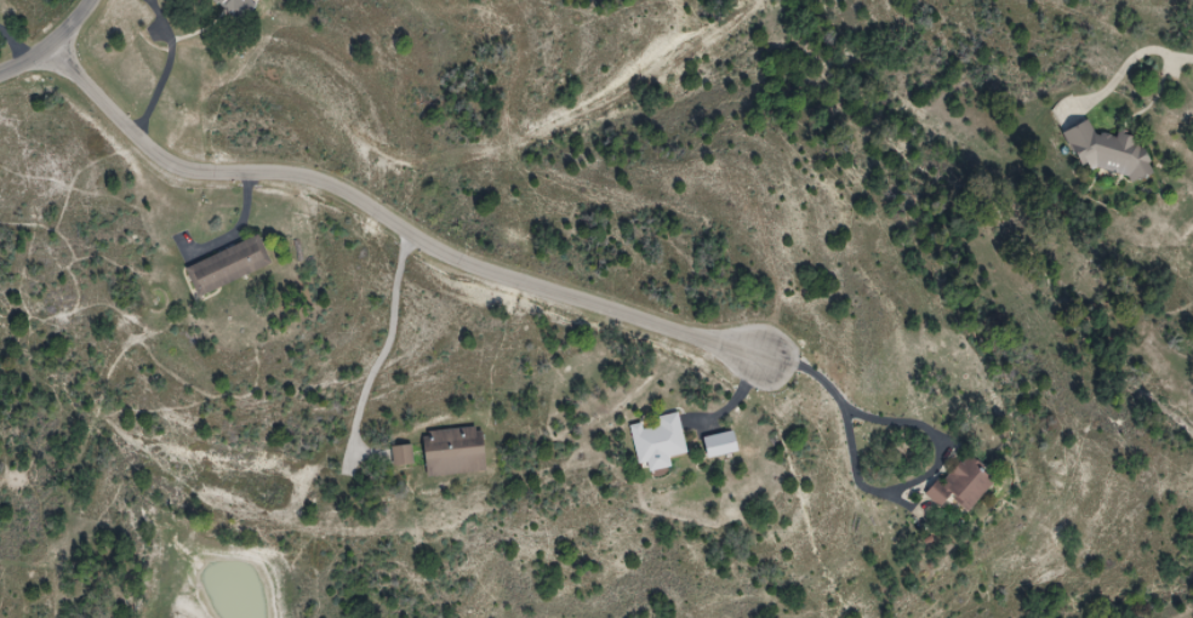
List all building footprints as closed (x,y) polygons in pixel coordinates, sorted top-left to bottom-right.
[(240,23),(257,6),(252,0),(217,0),(240,23)] [(1086,175),(1118,160),(1131,186),(1155,174),(1132,128),(1100,143),(1090,121),(1066,133),(1086,175)] [(186,267),(198,296),(273,267),(261,237),(186,267)] [(639,467),(649,465),(650,474),(672,470),(669,458),(687,455),(679,414),(658,418),(659,424),(632,429),(639,467)] [(428,477),(487,472),(483,428),(424,432),(428,477)] [(710,459),(739,453),(734,432),(706,439),(710,459)] [(394,468),(414,466),(412,446),(392,447),(394,468)] [(998,481),(968,454),(929,498),(942,510),(952,498),(969,513),(998,481)]
